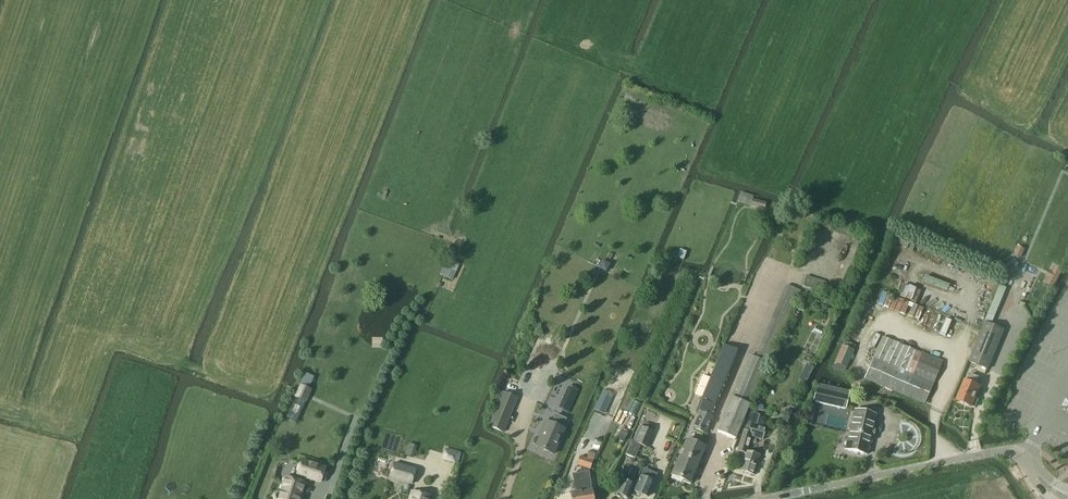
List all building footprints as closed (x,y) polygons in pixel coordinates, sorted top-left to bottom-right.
[(740,193),(738,202),(750,204),(752,195),(740,193)] [(751,206),(764,209),(766,203),(752,200),(751,206)] [(894,243),(906,248),(909,241),(910,242),(911,239),(898,234),(894,243)] [(1020,259),(1024,249),(1018,247),(1014,257),(1020,259)] [(683,260),(686,252),(680,250),(677,258),(683,260)] [(459,265),(450,261),(447,259),(440,274),(443,276),(452,280),(459,265)] [(606,272),(610,265),(602,261),(599,268),(606,272)] [(666,266),(661,264),(655,278),(660,280),(666,266)] [(1048,285),(1054,288),(1063,270),(1058,267),(1048,285)] [(822,292),(825,281),(806,276),(803,286),(822,292)] [(785,286),(755,359),(749,357),(717,433),(734,440),(766,364),(770,365),(801,292),(785,286)] [(870,302),(903,314),(908,301),(875,289),(870,302)] [(986,317),(991,320),(1001,297),(996,295),(986,317)] [(986,322),(969,362),(988,370),(1004,330),(986,322)] [(942,362),(882,337),(864,380),(925,404),(942,362)] [(739,352),(727,347),(724,345),(696,411),(700,413),(693,429),(705,434),(707,428),(712,417),(739,352)] [(853,351),(841,346),(834,363),(846,368),(853,351)] [(305,374),(301,384),(309,388),(313,378),(305,374)] [(978,400),(974,399),(980,386),(975,385),(978,377),(970,374),(967,381),(966,381),(957,401),(975,408),(978,400)] [(845,409),(849,392),(818,385),(815,402),(816,403),(845,409)] [(569,414),(579,391),(568,386),(558,409),(569,414)] [(554,402),(560,391),(556,389),(550,400),(554,402)] [(503,433),(517,399),(503,393),(489,427),(503,433)] [(297,421),(305,402),(295,397),(287,417),(297,421)] [(811,401),(806,425),(811,426),(816,403),(815,402),(811,401)] [(596,405),(594,410),(604,415),(606,410),(596,405)] [(784,412),(782,416),(789,419),(792,413),(788,411),(784,412)] [(845,450),(866,455),(876,416),(854,411),(845,450)] [(739,470),(754,475),(760,455),(746,451),(750,436),(762,440),(766,428),(757,426),(756,425),(759,415),(748,412),(746,422),(743,430),(737,451),(744,453),(739,470)] [(536,446),(535,447),(553,455),(564,430),(561,429),(565,420),(555,415),(551,424),(547,422),(539,438),(537,438),(535,438),(533,440),(533,443),(534,445),(536,446)] [(654,432),(640,426),(633,442),(640,445),(647,448),(654,432)] [(621,431),(617,438),(624,441),(627,434),(621,431)] [(640,445),(633,442),(631,441),(625,455),(635,458),(640,445)] [(686,443),(672,475),(689,483),(703,450),(686,443)] [(458,462),(460,450),(443,448),(442,461),(458,462)] [(587,459),(580,457),(577,466),(590,470),(595,455),(589,453),(587,459)] [(325,468),(302,461),(295,481),(286,478),(281,492),(278,492),(276,493),(274,496),(274,498),(299,498),(306,478),(320,482),(325,468)] [(411,486),(416,469),(393,462),(389,479),(411,486)] [(620,474),(628,477),(631,469),(623,467),(620,474)] [(590,491),(587,472),(581,473),(583,483),(580,483),(582,498),(593,498),(592,490),(590,491)] [(570,493),(571,498),(582,498),(580,483),(583,483),(582,477),(581,473),(572,474),(573,478),(574,486),(572,486),(573,490),(574,490),(575,493),(570,493)] [(640,477),(634,492),(635,493),(635,494),(641,496),(641,495),(647,497),(653,482),(656,475),(651,473),(648,480),(640,477)] [(625,498),(627,498),(632,485),(620,480),(615,494),(615,495),(616,497),(619,498),(621,497),(625,498)]
